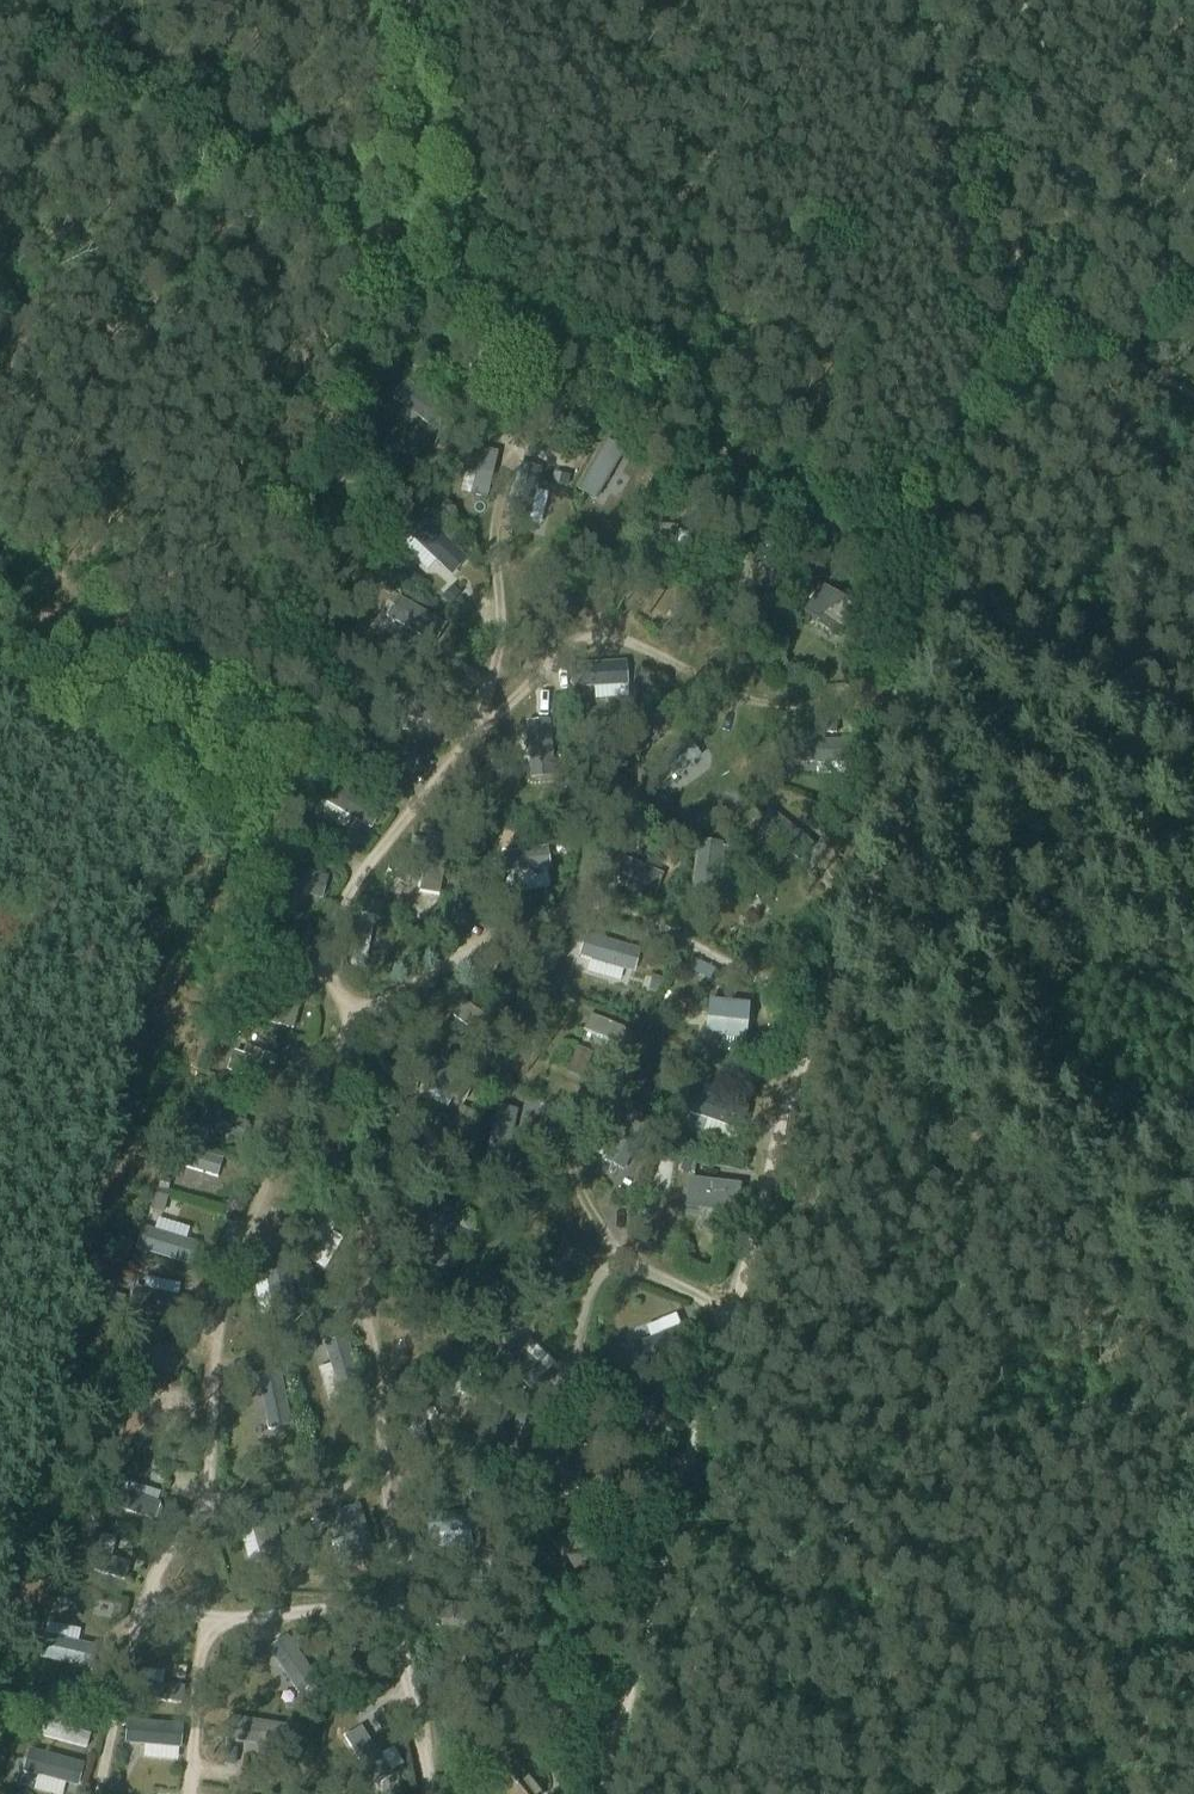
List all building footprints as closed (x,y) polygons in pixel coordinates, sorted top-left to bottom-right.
[(405,382),(393,397),(435,432),(447,417),(405,382)] [(586,434),(573,454),(582,459),(595,439),(586,434)] [(606,443),(579,491),(597,501),(625,454),(606,443)] [(482,449),(470,497),(487,501),(498,453),(482,449)] [(519,464),(506,518),(527,523),(540,469),(519,464)] [(554,473),(551,483),(566,487),(568,476),(554,473)] [(427,523),(412,539),(452,576),(467,561),(427,523)] [(699,567),(691,575),(701,584),(709,576),(699,567)] [(380,584),(378,589),(390,594),(393,590),(380,584)] [(822,586),(802,615),(836,640),(857,611),(822,586)] [(452,588),(442,599),(449,606),(459,595),(452,588)] [(724,597),(719,605),(732,613),(737,604),(724,597)] [(398,598),(387,617),(435,644),(446,626),(398,598)] [(680,603),(672,608),(679,618),(687,612),(680,603)] [(781,653),(773,657),(779,670),(787,666),(781,653)] [(628,663),(574,666),(575,687),(630,684),(628,663)] [(429,668),(424,676),(434,682),(439,674),(429,668)] [(548,721),(527,723),(531,778),(553,776),(548,721)] [(824,721),(824,732),(836,732),(836,721),(824,721)] [(641,727),(627,737),(634,746),(647,737),(641,727)] [(686,739),(642,771),(655,789),(699,756),(686,739)] [(796,743),(796,765),(851,765),(851,743),(796,743)] [(412,755),(404,768),(413,774),(422,761),(412,755)] [(568,771),(557,772),(558,788),(569,787),(568,771)] [(333,782),(322,801),(370,828),(381,810),(333,782)] [(658,789),(650,796),(659,808),(667,802),(658,789)] [(629,828),(624,840),(637,845),(642,833),(629,828)] [(425,860),(419,892),(438,895),(448,839),(428,835),(423,860),(425,860)] [(328,842),(322,852),(338,860),(343,849),(328,842)] [(698,842),(691,897),(713,900),(715,881),(720,847),(720,845),(698,842)] [(546,848),(501,854),(504,871),(549,865),(546,848)] [(617,853),(610,869),(658,889),(665,874),(617,853)] [(274,861),(268,882),(321,898),(327,877),(274,861)] [(766,884),(755,889),(760,900),(770,896),(766,884)] [(396,899),(390,909),(403,917),(409,907),(396,899)] [(360,914),(351,966),(366,968),(375,917),(360,914)] [(586,934),(580,955),(632,971),(638,950),(586,934)] [(282,935),(279,947),(293,952),(297,939),(282,935)] [(256,995),(250,1017),(293,1030),(300,1007),(256,995)] [(744,1035),(747,1004),(709,1000),(706,1031),(744,1035)] [(462,1001),(452,1016),(493,1045),(503,1030),(462,1001)] [(590,1016),(584,1030),(628,1049),(634,1034),(590,1016)] [(224,1022),(217,1029),(230,1042),(237,1035),(224,1022)] [(234,1052),(227,1072),(269,1088),(276,1068),(234,1052)] [(572,1060),(567,1073),(582,1079),(587,1066),(572,1060)] [(742,1090),(737,1102),(749,1106),(753,1094),(742,1090)] [(698,1091),(691,1112),(743,1130),(750,1110),(698,1091)] [(238,1104),(233,1114),(244,1120),(250,1110),(238,1104)] [(460,1107),(456,1116),(469,1122),(473,1113),(460,1107)] [(206,1108),(199,1123),(242,1141),(249,1126),(206,1108)] [(497,1108),(485,1161),(506,1166),(518,1112),(497,1108)] [(630,1111),(604,1159),(623,1170),(649,1121),(630,1111)] [(645,1134),(636,1151),(647,1157),(656,1139),(645,1134)] [(188,1149),(183,1165),(219,1176),(224,1160),(188,1149)] [(477,1164),(474,1179),(486,1182),(489,1166),(477,1164)] [(682,1164),(680,1173),(690,1175),(692,1165),(682,1164)] [(691,1179),(688,1209),(740,1214),(743,1184),(691,1179)] [(155,1194),(150,1210),(161,1213),(165,1197),(155,1194)] [(449,1202),(415,1246),(430,1258),(464,1214),(449,1202)] [(325,1215),(301,1257),(313,1264),(337,1222),(325,1215)] [(145,1228),(139,1249),(191,1265),(197,1244),(145,1228)] [(280,1233),(269,1235),(272,1254),(284,1251),(280,1233)] [(283,1258),(264,1262),(276,1313),(295,1309),(283,1258)] [(133,1287),(128,1311),(185,1323),(190,1300),(133,1287)] [(110,1294),(108,1304),(113,1305),(123,1308),(126,1297),(116,1295),(110,1294)] [(685,1325),(634,1345),(641,1364),(693,1344),(685,1325)] [(345,1340),(326,1345),(341,1396),(360,1390),(345,1340)] [(512,1340),(498,1356),(537,1394),(552,1378),(512,1340)] [(312,1342),(298,1346),(301,1356),(315,1351),(312,1342)] [(698,1348),(683,1354),(687,1364),(702,1358),(698,1348)] [(138,1350),(135,1368),(182,1377),(185,1358),(138,1350)] [(474,1367),(437,1387),(444,1402),(482,1381),(474,1367)] [(250,1371),(236,1374),(238,1384),(252,1381),(250,1371)] [(278,1373),(259,1377),(270,1428),(289,1424),(278,1373)] [(567,1401),(553,1404),(556,1415),(570,1412),(567,1401)] [(664,1404),(658,1413),(671,1422),(677,1413),(664,1404)] [(115,1489),(109,1506),(154,1522),(160,1504),(115,1489)] [(267,1505),(248,1510),(263,1561),(282,1555),(267,1505)] [(358,1508),(339,1514),(356,1564),(374,1558),(358,1508)] [(326,1511),(311,1516),(315,1526),(329,1521),(326,1511)] [(475,1511),(425,1517),(427,1535),(428,1535),(470,1531),(478,1530),(475,1511)] [(231,1519),(219,1523),(222,1532),(234,1528),(231,1519)] [(573,1526),(550,1542),(562,1560),(566,1557),(575,1571),(595,1557),(573,1526)] [(87,1552),(82,1569),(126,1581),(130,1564),(87,1552)] [(432,1602),(431,1619),(479,1621),(480,1605),(432,1602)] [(44,1635),(39,1655),(92,1668),(97,1647),(44,1635)] [(287,1638),(269,1650),(300,1695),(318,1683),(287,1638)] [(259,1650),(247,1659),(253,1666),(264,1658),(259,1650)] [(174,1667),(172,1678),(185,1680),(187,1670),(174,1667)] [(56,1675),(52,1688),(61,1691),(65,1678),(56,1675)] [(136,1682),(134,1698),(182,1704),(184,1688),(136,1682)] [(381,1711),(371,1717),(380,1732),(390,1725),(381,1711)] [(230,1719),(227,1738),(279,1747),(282,1727),(230,1719)] [(40,1721),(36,1735),(87,1748),(91,1735),(40,1721)] [(128,1722),(126,1744),(181,1749),(183,1727),(128,1722)] [(361,1727),(345,1737),(375,1786),(393,1775),(380,1753),(378,1754),(361,1727)] [(226,1749),(224,1764),(234,1766),(236,1751),(226,1749)] [(29,1753),(24,1774),(77,1788),(82,1768),(29,1753)] [(514,1763),(478,1793),(479,1793),(541,1793),(514,1763)] [(109,1776),(106,1792),(117,1793),(120,1778),(109,1776)]
